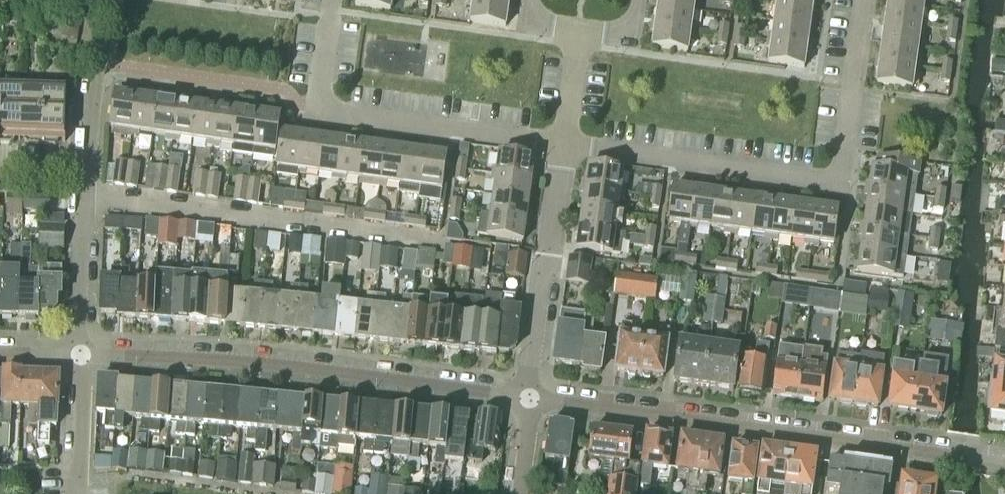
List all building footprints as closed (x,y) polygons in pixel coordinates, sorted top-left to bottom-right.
[(392,0),(355,0),(354,6),(390,11),(392,0)] [(695,0),(659,0),(658,6),(693,11),(695,0)] [(750,0),(740,0),(739,7),(749,9),(750,0)] [(472,2),(469,22),(504,27),(507,7),(472,2)] [(810,28),(813,7),(777,2),(774,23),(810,28)] [(921,28),(924,7),(888,2),(886,23),(921,28)] [(690,32),(693,11),(658,6),(655,27),(690,32)] [(946,30),(956,32),(958,21),(948,20),(946,30)] [(25,21),(24,33),(34,33),(35,21),(25,21)] [(62,37),(76,39),(78,39),(80,23),(64,21),(62,37)] [(807,48),(810,28),(774,23),(771,43),(807,48)] [(918,48),(921,28),(886,23),(883,43),(918,48)] [(718,35),(727,37),(728,26),(719,25),(718,35)] [(687,53),(690,32),(655,27),(652,48),(687,53)] [(735,38),(745,39),(746,29),(736,27),(735,38)] [(955,42),(956,32),(946,30),(945,41),(955,42)] [(726,47),(727,37),(718,35),(716,46),(726,47)] [(743,49),(745,39),(735,38),(733,48),(743,49)] [(805,69),(807,48),(771,43),(769,64),(805,69)] [(915,68),(918,48),(883,43),(880,64),(915,68)] [(941,71),(951,72),(952,62),(943,60),(941,71)] [(991,73),(1004,74),(1004,61),(992,61),(991,73)] [(912,89),(915,68),(880,64),(877,84),(912,89)] [(950,83),(951,72),(941,71),(940,81),(950,83)] [(22,80),(0,80),(0,144),(12,144),(16,141),(20,141),(22,80)] [(42,145),(45,81),(22,80),(20,141),(24,141),(28,145),(42,145)] [(45,81),(42,145),(55,146),(58,142),(65,143),(65,136),(67,86),(62,82),(45,81)] [(131,131),(136,96),(116,93),(111,128),(131,131)] [(152,134),(157,99),(136,96),(131,131),(152,134)] [(157,99),(152,134),(165,136),(165,140),(172,141),(172,137),(177,102),(157,99)] [(193,139),(198,105),(177,102),(172,137),(193,139)] [(198,105),(193,139),(206,141),(205,146),(213,147),(213,142),(219,107),(198,105)] [(234,145),(239,110),(219,107),(213,142),(233,145),(234,145)] [(253,156),(259,113),(239,110),(234,145),(233,145),(232,153),(253,156)] [(259,113),(253,156),(273,159),(279,116),(259,113)] [(995,122),(994,133),(1004,134),(1004,123),(995,122)] [(278,168),(277,176),(297,179),(298,179),(298,175),(299,171),(298,171),(303,135),(282,132),(277,168),(278,168)] [(303,135),(298,171),(299,171),(298,175),(305,176),(306,172),(318,174),(323,138),(303,135)] [(323,138),(318,174),(339,177),(344,141),(323,138)] [(364,144),(359,179),(380,182),(386,140),(379,140),(372,140),(366,141),(365,141),(364,144)] [(386,140),(380,182),(399,185),(400,185),(405,149),(405,146),(404,146),(398,143),(392,141),(386,140)] [(344,141),(339,177),(359,179),(364,144),(344,141)] [(399,185),(398,193),(399,193),(418,196),(420,196),(426,152),(405,149),(400,185),(399,185)] [(418,196),(418,200),(419,200),(439,203),(441,191),(441,190),(446,155),(426,152),(420,196),(418,196)] [(492,166),(491,174),(496,175),(532,180),(535,159),(499,154),(497,167),(492,166)] [(872,169),(870,189),(914,196),(917,176),(919,176),(921,163),(878,157),(877,170),(872,169)] [(456,169),(466,170),(467,161),(457,160),(456,169)] [(124,186),(127,163),(116,161),(112,185),(124,186)] [(127,163),(124,186),(137,188),(140,164),(127,163)] [(586,187),(622,192),(625,171),(589,166),(586,187)] [(164,192),(168,168),(156,167),(153,190),(164,192)] [(168,168),(164,192),(177,194),(181,170),(168,168)] [(464,182),(466,170),(456,169),(454,180),(464,182)] [(205,198),(209,174),(197,173),(193,196),(205,198)] [(209,174),(205,198),(217,200),(221,176),(209,174)] [(529,200),(532,180),(496,175),(493,195),(529,200)] [(246,204),(249,180),(237,178),(233,202),(246,204)] [(249,180),(246,204),(258,205),(261,182),(249,180)] [(652,196),(661,198),(663,188),(653,186),(652,196)] [(690,224),(695,190),(674,186),(669,221),(681,223),(678,244),(687,245),(691,224),(690,224)] [(618,213),(622,192),(586,187),(583,207),(618,213)] [(935,199),(945,200),(946,190),(936,188),(935,199)] [(870,189),(867,210),(902,215),(912,216),(914,196),(870,189)] [(711,227),(716,193),(695,190),(690,224),(691,224),(711,227)] [(731,230),(736,196),(716,193),(711,227),(731,230)] [(526,221),(529,200),(493,195),(490,216),(526,221)] [(22,210),(22,196),(7,196),(6,216),(23,217),(23,210),(22,210)] [(22,210),(23,210),(48,211),(49,198),(22,196),(22,210)] [(660,209),(661,198),(652,196),(650,207),(660,209)] [(751,233),(757,199),(736,196),(731,230),(751,233)] [(292,210),(294,200),(285,199),(283,209),(292,210)] [(772,236),(777,202),(757,199),(751,233),(772,236)] [(943,211),(945,200),(935,199),(933,209),(943,211)] [(294,200),(292,210),(305,212),(306,202),(294,200)] [(451,211),(461,212),(462,201),(452,200),(451,211)] [(1003,209),(1004,202),(997,201),(995,213),(1003,213),(1003,209)] [(792,239),(798,205),(777,202),(772,236),(792,239)] [(333,216),(335,206),(325,205),(323,214),(333,216)] [(798,205),(792,239),(805,241),(804,245),(811,246),(812,242),(813,242),(818,208),(798,205)] [(335,206),(333,216),(344,218),(346,208),(335,206)] [(583,207),(579,228),(626,235),(626,234),(616,232),(618,213),(583,207)] [(818,208),(813,242),(812,242),(811,246),(818,247),(819,243),(834,245),(839,211),(818,208)] [(374,222),(376,212),(366,210),(364,220),(374,222)] [(867,210),(864,231),(899,236),(909,237),(912,216),(902,215),(867,210)] [(459,222),(461,212),(451,211),(449,221),(459,222)] [(376,212),(374,222),(385,223),(387,214),(376,212)] [(40,249),(63,250),(64,227),(64,216),(41,215),(41,226),(40,249)] [(481,215),(478,236),(488,237),(523,242),(526,221),(490,216),(481,215)] [(415,227),(416,218),(406,216),(404,226),(415,227)] [(122,231),(123,218),(105,217),(104,229),(122,231)] [(123,218),(122,231),(142,232),(142,219),(123,218)] [(416,218),(415,227),(425,229),(427,219),(416,218)] [(146,219),(145,234),(159,235),(160,220),(146,219)] [(177,239),(178,222),(160,220),(159,235),(158,246),(176,247),(177,239)] [(177,239),(195,240),(196,224),(178,222),(177,239)] [(645,238),(655,239),(657,228),(647,227),(645,238)] [(576,249),(612,254),(621,255),(623,242),(625,243),(626,235),(579,228),(576,249)] [(929,240),(939,241),(940,231),(931,229),(929,240)] [(864,231),(861,251),(906,258),(909,237),(899,236),(864,231)] [(254,249),(266,251),(268,233),(255,232),(254,249)] [(281,235),(268,233),(266,251),(279,252),(281,235)] [(289,252),(301,254),(303,237),(290,236),(289,252)] [(321,239),(303,237),(301,254),(300,265),(319,268),(321,254),(319,254),(321,239)] [(654,249),(655,239),(645,238),(644,248),(654,249)] [(937,251),(939,241),(929,240),(928,250),(937,251)] [(345,266),(346,259),(347,243),(347,242),(326,241),(324,265),(345,266)] [(360,244),(347,243),(346,259),(359,260),(360,244)] [(20,258),(21,245),(11,244),(11,258),(20,258)] [(20,271),(18,319),(37,319),(37,314),(38,268),(30,268),(31,245),(21,245),(20,271)] [(378,268),(380,248),(364,246),(361,270),(379,272),(379,268),(378,268)] [(453,264),(454,255),(455,247),(446,246),(444,263),(453,264)] [(471,258),(472,249),(455,247),(453,265),(470,267),(471,261),(471,258)] [(378,268),(379,268),(397,270),(399,250),(380,248),(378,268)] [(415,267),(416,267),(434,269),(436,255),(435,254),(436,250),(417,248),(417,252),(415,267)] [(471,258),(471,261),(482,263),(484,250),(472,249),(471,258)] [(415,267),(417,252),(405,251),(402,271),(415,273),(416,267),(415,267)] [(858,272),(893,277),(903,278),(906,258),(861,251),(858,272)] [(508,255),(506,267),(506,268),(505,276),(524,278),(527,254),(508,252),(508,255)] [(494,253),(493,266),(506,268),(506,267),(508,255),(494,253)] [(684,264),(685,254),(676,253),(674,263),(684,264)] [(685,254),(684,264),(695,266),(697,256),(685,254)] [(227,275),(224,328),(242,330),(244,293),(236,292),(237,280),(239,280),(240,257),(238,257),(229,256),(229,260),(228,260),(227,275)] [(651,267),(652,259),(640,257),(638,265),(651,267)] [(568,258),(565,278),(565,283),(588,285),(592,261),(568,258)] [(725,270),(726,260),(717,259),(715,269),(725,270)] [(596,260),(594,273),(609,275),(611,262),(596,260)] [(726,260),(725,270),(736,272),(738,262),(726,260)] [(766,276),(768,266),(757,265),(755,274),(766,276)] [(38,268),(37,314),(51,315),(57,310),(57,297),(61,297),(62,266),(38,266),(38,268)] [(768,266),(766,276),(776,278),(778,268),(768,266)] [(102,278),(100,313),(118,315),(121,268),(112,267),(111,280),(102,278)] [(118,315),(118,317),(136,319),(138,283),(129,282),(130,269),(121,268),(118,315)] [(0,275),(0,318),(18,319),(20,271),(10,271),(0,270),(0,275)] [(138,283),(136,319),(154,321),(157,272),(147,271),(147,284),(138,283)] [(807,282),(809,272),(797,271),(795,280),(807,282)] [(157,272),(154,321),(172,323),(175,273),(157,272)] [(809,272),(807,282),(816,283),(818,274),(809,272)] [(175,273),(172,323),(189,324),(192,274),(175,273)] [(192,274),(189,324),(206,326),(209,274),(192,273),(192,274)] [(629,298),(632,275),(615,273),(612,296),(629,298)] [(209,274),(206,326),(224,328),(227,275),(209,274)] [(632,275),(629,298),(656,302),(659,278),(632,275)] [(693,303),(696,277),(682,275),(679,301),(693,303)] [(718,277),(716,297),(726,298),(728,279),(718,277)] [(845,280),(844,292),(866,295),(867,283),(845,280)] [(244,293),(242,330),(259,331),(263,283),(254,282),(253,294),(244,293)] [(263,283),(259,331),(277,333),(280,297),(272,296),(272,284),(263,283)] [(280,297),(277,333),(295,335),(299,286),(289,286),(289,298),(280,297)] [(299,286),(295,335),(314,337),(317,300),(307,299),(308,287),(299,286)] [(782,299),(781,303),(793,305),(795,288),(783,286),(782,299)] [(317,300),(314,337),(337,339),(341,291),(322,289),(322,301),(317,300)] [(341,291),(337,339),(354,341),(357,305),(349,304),(350,292),(341,291)] [(892,327),(909,330),(914,294),(897,291),(896,300),(892,327)] [(827,292),(824,310),(839,312),(842,294),(832,293),(827,292)] [(357,305),(354,341),(372,343),(376,295),(367,294),(365,306),(357,305)] [(376,295),(372,343),(390,344),(393,309),(385,307),(386,296),(376,295)] [(393,309),(390,344),(407,346),(412,299),(412,296),(403,295),(403,298),(402,310),(393,309)] [(869,298),(867,309),(886,311),(888,297),(870,295),(869,295),(869,298)] [(412,299),(407,346),(425,348),(428,312),(430,298),(412,296),(412,299)] [(716,297),(706,296),(705,309),(714,310),(716,297)] [(448,303),(443,350),(461,351),(467,300),(449,297),(449,301),(448,303)] [(500,320),(496,353),(505,354),(515,348),(519,311),(514,311),(515,298),(502,297),(501,304),(500,309),(501,309),(500,320)] [(714,310),(724,311),(726,298),(716,297),(714,310)] [(428,312),(425,348),(443,350),(448,303),(449,301),(430,298),(428,312)] [(467,300),(461,351),(478,353),(484,302),(467,300)] [(484,302),(478,353),(496,355),(496,353),(500,320),(501,309),(500,309),(501,304),(485,302),(484,302)] [(713,324),(714,310),(705,309),(703,323),(713,324)] [(714,310),(713,324),(723,325),(724,311),(714,310)] [(997,340),(996,349),(1004,350),(1004,343),(1003,341),(1004,339),(1004,310),(1003,331),(998,331),(997,340)] [(577,366),(585,314),(561,311),(554,363),(577,366)] [(585,314),(577,366),(584,367),(583,370),(599,372),(604,341),(591,339),(594,316),(585,314)] [(639,374),(644,338),(630,337),(632,325),(621,323),(615,371),(625,372),(626,376),(635,377),(637,374),(639,374)] [(775,340),(777,327),(766,325),(764,339),(775,340)] [(644,338),(639,374),(642,374),(643,378),(650,379),(652,376),(663,377),(669,330),(659,328),(657,340),(644,338)] [(929,328),(927,339),(940,341),(942,330),(929,328)] [(948,331),(947,342),(959,344),(961,333),(948,331)] [(704,386),(709,344),(680,341),(674,382),(704,386)] [(709,344),(704,386),(733,390),(739,348),(709,344)] [(768,347),(757,346),(756,354),(744,352),(742,360),(738,391),(762,394),(768,347)] [(777,363),(772,396),(797,399),(803,350),(779,347),(777,363)] [(803,350),(797,399),(822,403),(827,359),(820,358),(821,353),(803,350)] [(995,385),(1004,386),(1004,354),(999,353),(998,356),(995,385)] [(836,364),(830,402),(842,404),(842,406),(851,408),(851,405),(854,405),(859,371),(861,357),(837,354),(836,364)] [(859,371),(854,405),(857,406),(857,408),(866,410),(866,407),(878,408),(883,370),(885,357),(861,354),(861,357),(859,371)] [(921,373),(915,413),(928,414),(927,418),(937,419),(938,416),(941,416),(947,374),(949,360),(923,356),(921,370),(921,373)] [(21,370),(2,370),(1,425),(0,437),(0,449),(10,449),(11,426),(11,407),(20,407),(21,370)] [(38,426),(39,374),(35,374),(33,372),(22,371),(22,370),(21,370),(20,407),(30,407),(29,426),(38,426)] [(900,411),(915,413),(921,373),(906,371),(895,370),(890,409),(900,411)] [(39,374),(38,426),(39,427),(38,445),(50,446),(51,427),(52,420),(56,420),(57,409),(58,409),(59,378),(56,375),(39,374)] [(98,378),(97,412),(105,413),(104,428),(113,429),(118,381),(117,381),(117,379),(98,378)] [(118,381),(113,429),(123,430),(124,417),(133,418),(136,383),(118,381)] [(136,383),(133,418),(141,419),(140,431),(149,432),(154,385),(136,383)] [(154,385),(149,432),(159,433),(160,421),(168,421),(171,387),(154,385)] [(995,385),(993,385),(990,414),(1004,416),(1004,386),(995,385)] [(171,387),(168,421),(177,422),(176,435),(185,436),(190,389),(171,387)] [(190,389),(185,436),(194,437),(195,426),(204,426),(207,390),(190,389)] [(207,390),(204,426),(211,426),(211,438),(221,439),(225,392),(207,390)] [(225,392),(221,439),(230,440),(231,428),(239,429),(243,394),(225,392)] [(243,394),(239,429),(248,429),(246,442),(256,443),(260,396),(243,394)] [(256,443),(255,451),(265,452),(266,443),(267,431),(276,432),(278,398),(260,396),(256,443)] [(278,398),(276,432),(294,434),(293,446),(292,453),(301,454),(302,447),(306,400),(278,398)] [(306,400),(302,447),(311,448),(319,449),(321,436),(324,402),(306,400)] [(321,436),(319,449),(328,450),(337,451),(338,448),(342,404),(324,402),(321,436)] [(342,404),(338,448),(355,449),(356,440),(359,406),(342,404)] [(359,406),(356,440),(364,440),(363,453),(373,454),(377,408),(359,406)] [(377,408),(373,454),(382,455),(384,442),(392,443),(396,410),(377,408)] [(392,443),(391,456),(400,457),(409,458),(413,411),(396,410),(392,443)] [(413,411),(409,458),(418,458),(419,446),(428,447),(431,413),(413,411)] [(431,413),(428,447),(437,448),(436,460),(435,465),(444,466),(445,462),(449,415),(431,413)] [(469,417),(466,440),(475,441),(475,444),(471,444),(469,461),(482,462),(483,450),(497,452),(501,415),(478,413),(478,418),(469,417)] [(449,415),(445,462),(454,463),(463,464),(466,440),(469,417),(449,415)] [(574,425),(550,422),(545,459),(555,461),(552,484),(566,486),(574,425)] [(594,428),(589,459),(604,461),(601,481),(610,482),(609,493),(637,493),(641,465),(629,463),(633,434),(594,428)] [(638,493),(648,493),(649,486),(650,486),(653,466),(668,468),(673,435),(647,431),(638,493)] [(703,438),(683,436),(679,469),(690,471),(688,490),(687,493),(696,493),(695,493),(695,491),(697,491),(703,438)] [(703,438),(697,491),(706,492),(708,473),(720,475),(724,441),(703,438)] [(737,446),(734,445),(729,480),(744,482),(743,493),(752,493),(758,448),(747,447),(748,445),(737,443),(737,446)] [(791,450),(764,447),(758,493),(785,493),(791,450)] [(172,449),(169,474),(182,475),(184,461),(182,460),(184,450),(172,449)] [(785,493),(811,493),(817,454),(791,450),(785,493)] [(127,470),(145,471),(146,453),(129,451),(128,455),(127,470)] [(145,471),(162,473),(164,454),(146,453),(145,471)] [(116,454),(114,468),(126,469),(128,455),(116,454)] [(238,484),(251,485),(253,464),(254,455),(240,454),(238,484)] [(218,461),(216,480),(234,483),(237,463),(238,459),(219,456),(218,461)] [(112,457),(95,457),(95,468),(111,468),(112,457)] [(827,490),(841,492),(841,493),(889,493),(893,466),(872,464),(872,462),(860,460),(860,462),(844,460),(844,464),(831,462),(827,490)] [(192,476),(194,462),(184,461),(182,475),(192,476)] [(200,461),(198,477),(213,480),(216,464),(200,461)] [(253,464),(251,485),(274,488),(275,465),(253,464)] [(314,493),(332,493),(335,471),(335,466),(318,464),(316,481),(314,493)] [(463,466),(461,477),(478,480),(479,468),(463,466)] [(279,491),(295,492),(298,469),(282,467),(279,491)] [(332,493),(350,493),(353,473),(335,471),(332,493)] [(369,493),(386,493),(387,487),(388,477),(371,475),(370,485),(369,493)] [(935,484),(936,479),(917,476),(916,482),(905,481),(904,490),(896,489),(895,493),(933,493),(934,484),(935,484)] [(301,493),(311,493),(314,493),(316,481),(303,479),(301,493)] [(405,488),(388,486),(387,487),(386,493),(405,493),(405,488)]
